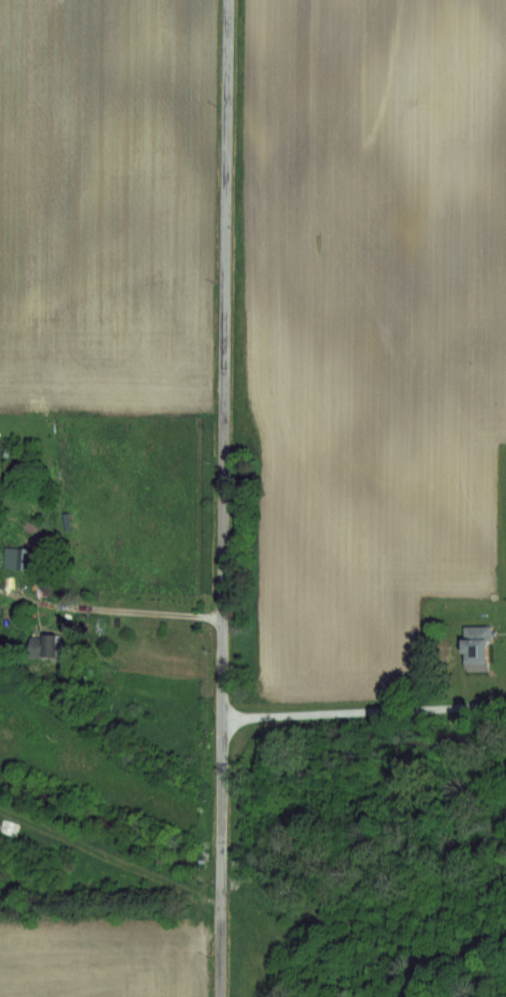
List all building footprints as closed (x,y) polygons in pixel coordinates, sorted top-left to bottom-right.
[(4,463),(21,463),(21,448),(4,448),(4,463)] [(31,548),(4,548),(4,570),(31,570),(31,548)] [(490,625),(463,625),(463,671),(490,671),(490,625)] [(56,638),(31,638),(31,658),(56,658),(56,638)]
